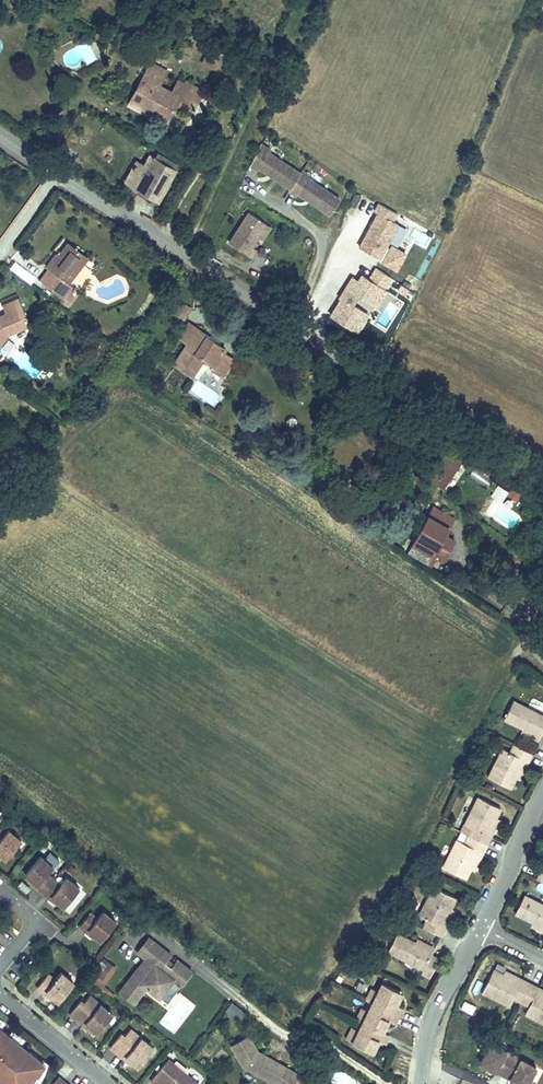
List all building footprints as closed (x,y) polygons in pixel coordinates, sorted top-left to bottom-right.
[(213,54),(208,64),(220,70),(225,60),(213,54)] [(148,62),(132,93),(152,103),(164,110),(169,101),(175,104),(180,95),(159,85),(166,71),(148,62)] [(152,103),(132,93),(127,101),(148,112),(152,103)] [(171,113),(175,104),(169,101),(164,110),(171,113)] [(270,146),(261,140),(250,161),(257,166),(259,164),(289,185),(287,187),(295,192),(296,190),(328,211),(338,196),(307,174),(308,172),(301,167),(299,169),(269,149),(270,146)] [(140,173),(132,190),(134,191),(146,197),(158,203),(175,169),(156,160),(155,163),(147,160),(140,173)] [(124,185),(132,190),(140,173),(132,169),(124,185)] [(146,197),(134,191),(130,199),(142,205),(146,197)] [(375,260),(396,227),(391,224),(395,216),(377,205),(372,213),(376,215),(355,248),(375,260)] [(264,220),(247,208),(226,238),(247,252),(253,245),(249,242),(256,232),(264,220)] [(268,223),(264,220),(256,232),(260,235),(268,223)] [(412,237),(426,244),(430,236),(416,229),(412,237)] [(45,269),(36,281),(59,297),(68,286),(65,284),(84,257),(64,243),(55,256),(51,253),(41,267),(45,269)] [(14,271),(32,283),(39,272),(21,261),(14,271)] [(352,270),(330,316),(359,330),(369,310),(356,303),(359,296),(379,306),(394,276),(375,266),(369,278),(352,270)] [(73,288),(65,296),(70,301),(78,293),(73,288)] [(178,293),(169,306),(182,315),(191,302),(178,293)] [(7,336),(28,327),(18,300),(1,306),(5,315),(0,317),(0,344),(7,336)] [(177,337),(185,342),(196,324),(189,319),(177,337)] [(196,324),(185,342),(170,363),(190,375),(202,357),(210,362),(206,368),(217,375),(229,357),(223,353),(225,348),(209,338),(211,334),(196,324)] [(452,456),(436,482),(444,487),(465,454),(453,447),(448,454),(452,456)] [(476,467),(470,472),(485,487),(490,481),(476,467)] [(491,495),(503,501),(509,489),(497,483),(491,495)] [(425,558),(432,547),(448,523),(432,513),(409,548),(425,558)] [(523,721),(541,729),(542,726),(542,727),(542,708),(515,695),(507,713),(523,721)] [(541,729),(523,721),(521,725),(540,733),(541,729)] [(513,782),(518,771),(526,754),(529,756),(534,747),(515,738),(512,746),(504,743),(491,771),(513,782)] [(526,754),(518,771),(521,773),(529,756),(526,754)] [(484,830),(492,811),(496,803),(475,792),(462,819),(469,823),(462,839),(454,836),(441,862),(463,872),(467,863),(475,846),(479,848),(487,831),(484,830)] [(496,813),(492,811),(484,830),(487,831),(496,813)] [(2,829),(0,832),(0,857),(1,858),(15,839),(2,829)] [(475,846),(467,863),(471,865),(479,848),(475,846)] [(42,876),(48,868),(35,858),(20,877),(26,881),(33,887),(31,890),(45,900),(47,898),(55,904),(60,908),(75,889),(61,879),(56,886),(42,876)] [(31,890),(33,887),(26,881),(24,884),(31,890)] [(439,922),(447,905),(452,894),(430,883),(417,911),(425,915),(421,924),(439,933),(443,924),(439,922)] [(530,917),(542,924),(542,902),(521,892),(513,909),(530,917)] [(55,904),(47,898),(45,900),(53,906),(55,904)] [(451,906),(447,905),(439,922),(443,924),(451,906)] [(96,930),(101,935),(117,916),(104,906),(98,913),(91,907),(80,921),(87,927),(89,924),(96,930)] [(530,917),(529,921),(542,928),(542,924),(530,917)] [(89,924),(87,927),(94,932),(96,930),(89,924)] [(431,945),(415,937),(396,928),(387,947),(423,964),(421,967),(429,971),(438,952),(430,949),(431,945)] [(416,934),(415,937),(431,945),(433,941),(416,934)] [(151,938),(148,935),(137,949),(140,951),(151,938)] [(145,956),(117,989),(131,1001),(145,985),(157,995),(172,978),(180,985),(192,971),(176,958),(173,962),(171,965),(165,960),(168,957),(171,954),(151,938),(140,951),(145,956)] [(104,988),(116,965),(103,958),(91,981),(104,988)] [(49,988),(54,993),(70,974),(57,964),(51,971),(44,965),(33,979),(40,985),(42,982),(49,988)] [(502,972),(492,967),(481,989),(508,1002),(512,994),(528,1002),(524,1010),(542,1019),(542,992),(534,988),(536,984),(521,976),(518,980),(502,972)] [(504,968),(502,972),(518,980),(521,976),(504,968)] [(347,1034),(364,1042),(366,1036),(370,1038),(373,1032),(379,1035),(383,1027),(377,1023),(373,1022),(375,1017),(379,1019),(382,1012),(389,1015),(396,1000),(389,997),(392,990),(389,988),(391,983),(375,975),(347,1034)] [(180,985),(172,978),(157,995),(167,1001),(180,985)] [(42,982),(40,985),(47,991),(49,988),(42,982)] [(542,992),(542,987),(536,984),(534,988),(542,992)] [(92,1024),(97,1028),(112,1010),(89,991),(83,998),(80,995),(69,1008),(82,1020),(84,1018),(92,1024)] [(459,1009),(471,1013),(475,1004),(462,999),(459,1009)] [(235,1002),(227,1008),(233,1017),(241,1010),(235,1002)] [(82,1020),(90,1027),(92,1024),(84,1018),(82,1020)] [(0,1023),(0,1079),(7,1083),(17,1083),(18,1083),(20,1083),(22,1083),(38,1065),(34,1063),(40,1056),(0,1023)] [(137,1063),(153,1045),(130,1025),(124,1032),(121,1029),(110,1043),(123,1055),(125,1052),(133,1059),(137,1063)] [(256,1047),(246,1030),(228,1040),(240,1061),(273,1081),(284,1064),(260,1050),(259,1051),(255,1049),(256,1047)] [(491,1040),(481,1060),(525,1083),(535,1063),(491,1040)] [(133,1059),(125,1052),(123,1055),(131,1061),(133,1059)] [(161,1076),(164,1079),(170,1083),(195,1083),(198,1080),(184,1068),(181,1071),(172,1063),(175,1060),(168,1054),(150,1075),(156,1081),(161,1076)] [(175,1060),(172,1063),(181,1071),(184,1068),(175,1060)] [(57,1072),(50,1080),(55,1083),(71,1083),(57,1072)]
